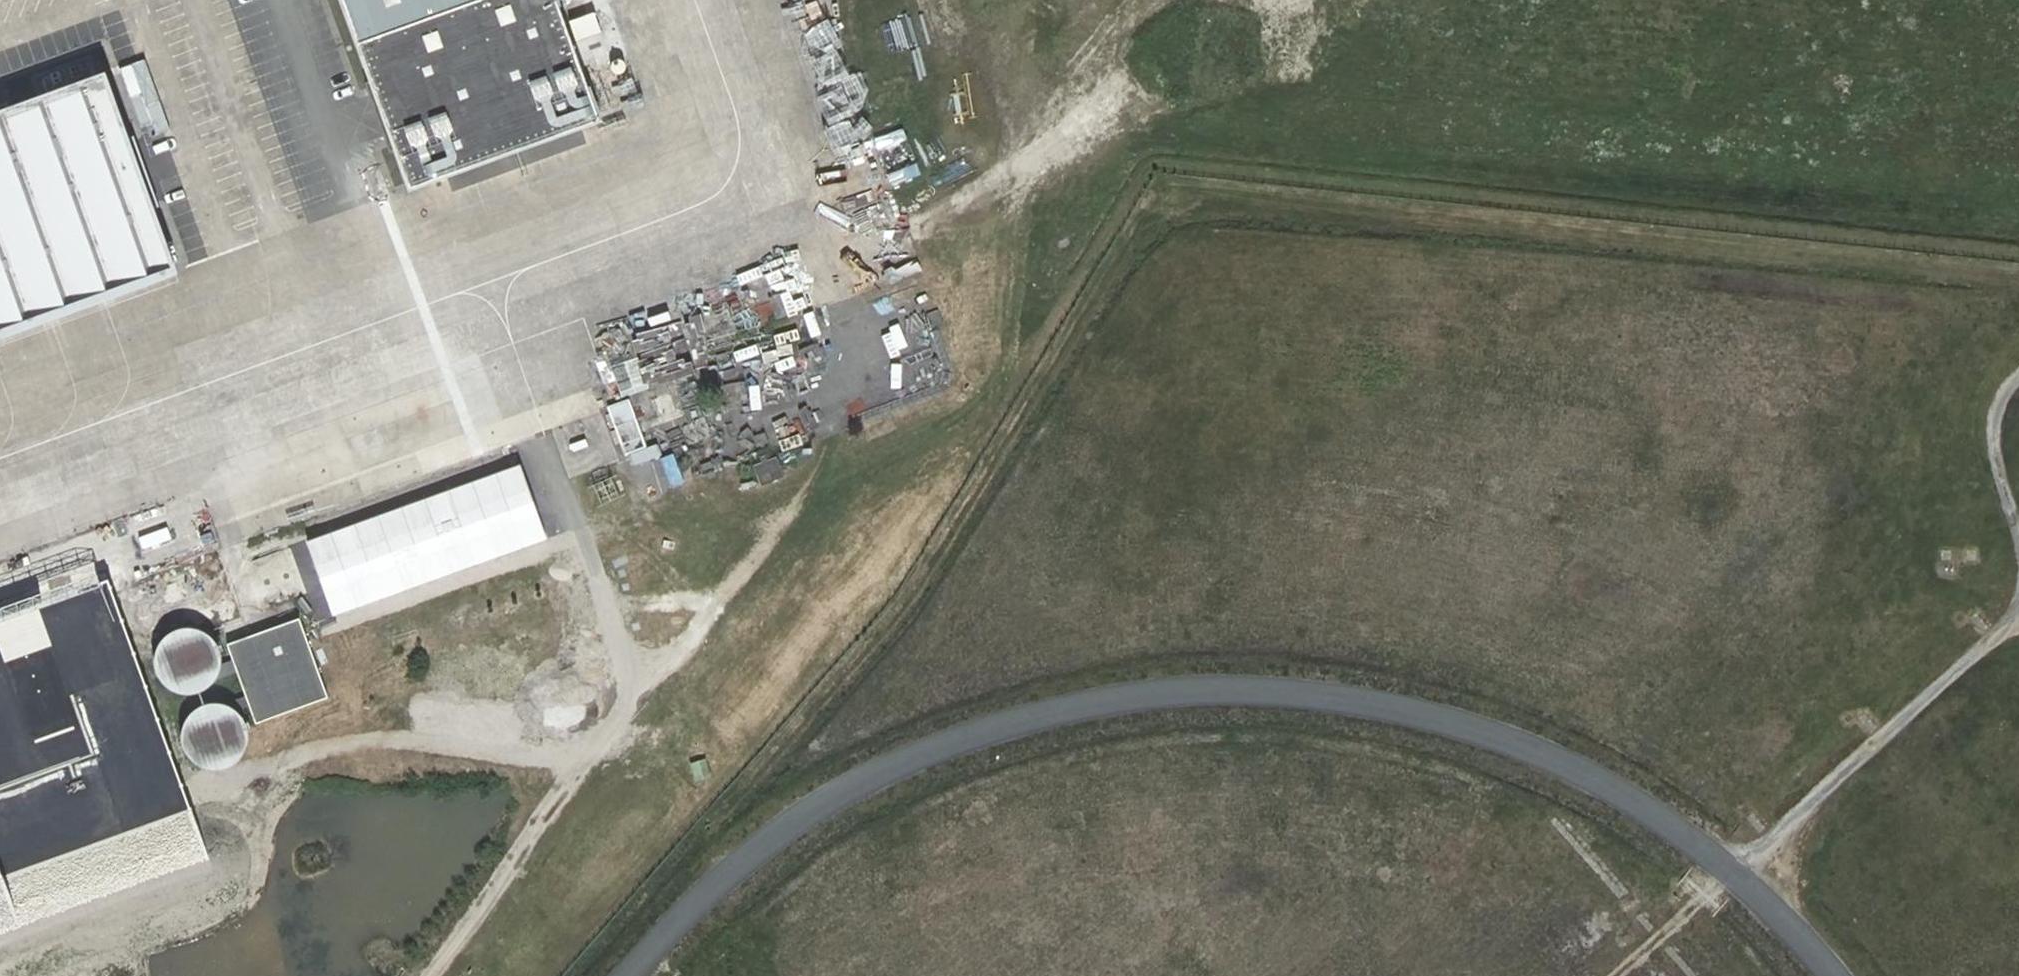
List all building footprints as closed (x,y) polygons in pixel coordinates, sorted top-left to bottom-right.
[(407,189),(596,124),(555,0),(339,0),(407,189)] [(0,112),(0,336),(170,275),(102,75),(0,112)] [(517,466),(307,541),(334,617),(544,542),(517,466)] [(0,620),(0,882),(192,813),(109,581),(0,620)] [(297,618),(227,644),(258,723),(327,697),(297,618)]
